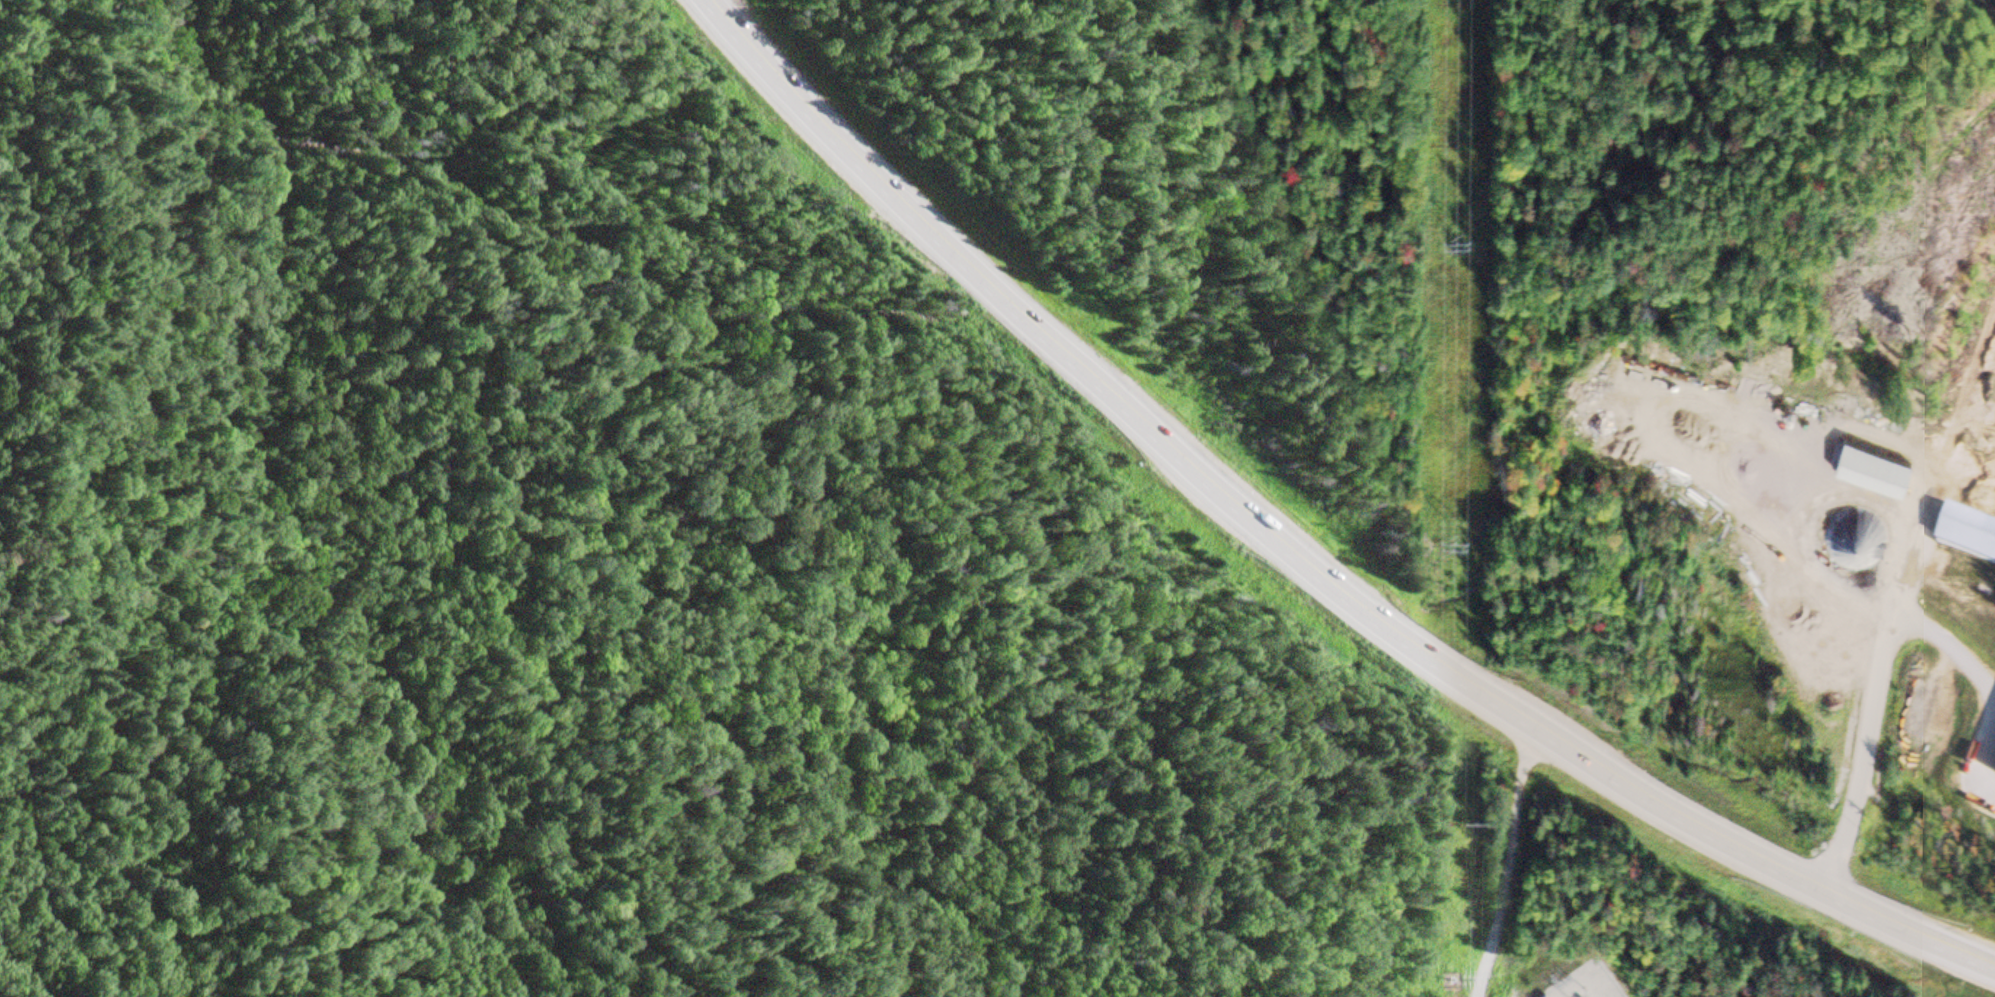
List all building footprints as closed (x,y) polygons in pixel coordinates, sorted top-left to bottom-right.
[(1909,499),(1918,468),(1847,448),(1838,478),(1909,499)] [(1835,512),(1833,540),(1881,544),(1883,516),(1835,512)]
